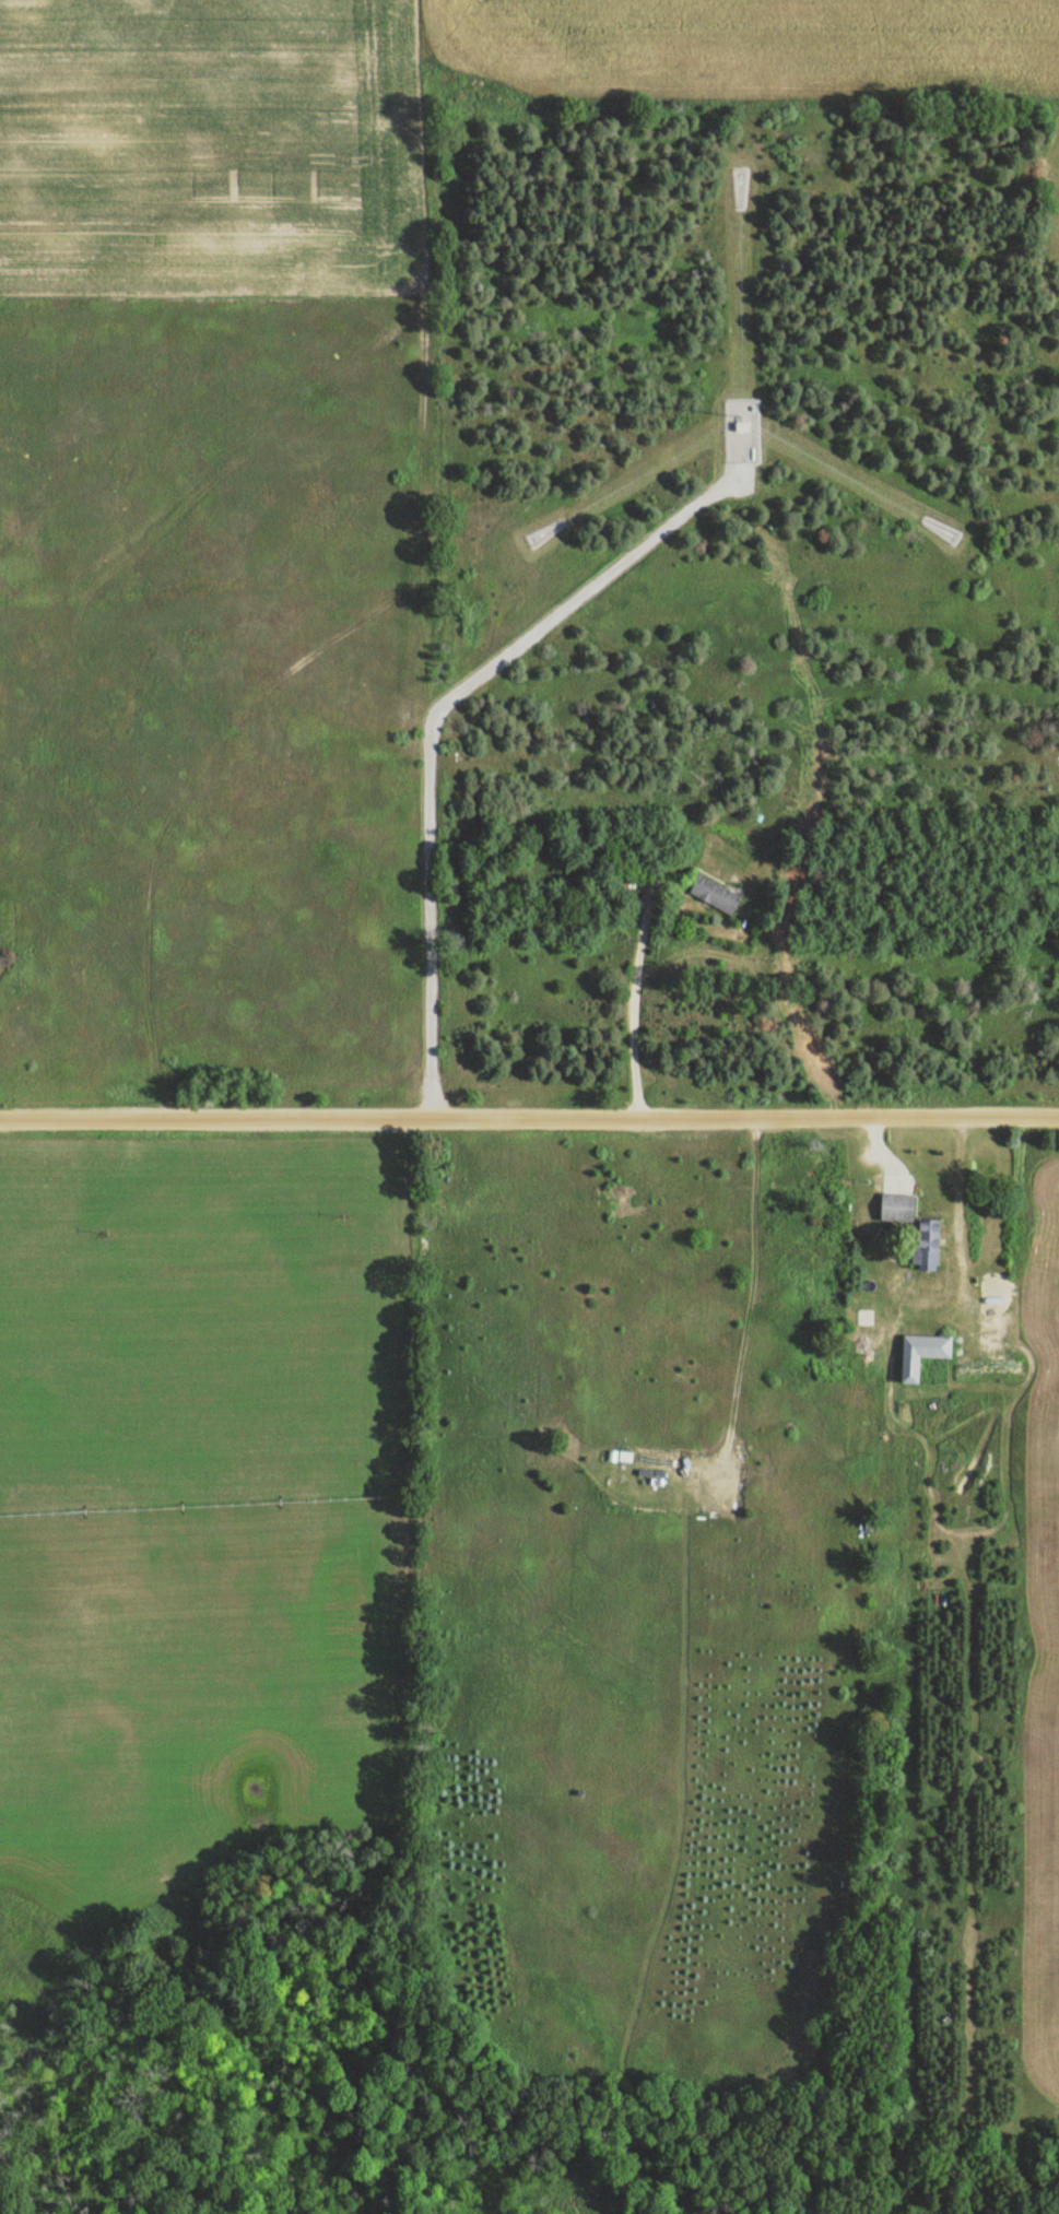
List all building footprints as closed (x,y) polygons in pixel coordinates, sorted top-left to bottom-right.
[(687,896),(731,917),(740,897),(697,875),(687,896)] [(634,892),(633,882),(624,883),(625,893),(634,892)] [(937,1222),(911,1221),(912,1197),(878,1196),(877,1223),(910,1224),(909,1267),(936,1268),(937,1222)] [(948,1361),(948,1339),(898,1338),(898,1387),(914,1387),(915,1361),(948,1361)]
